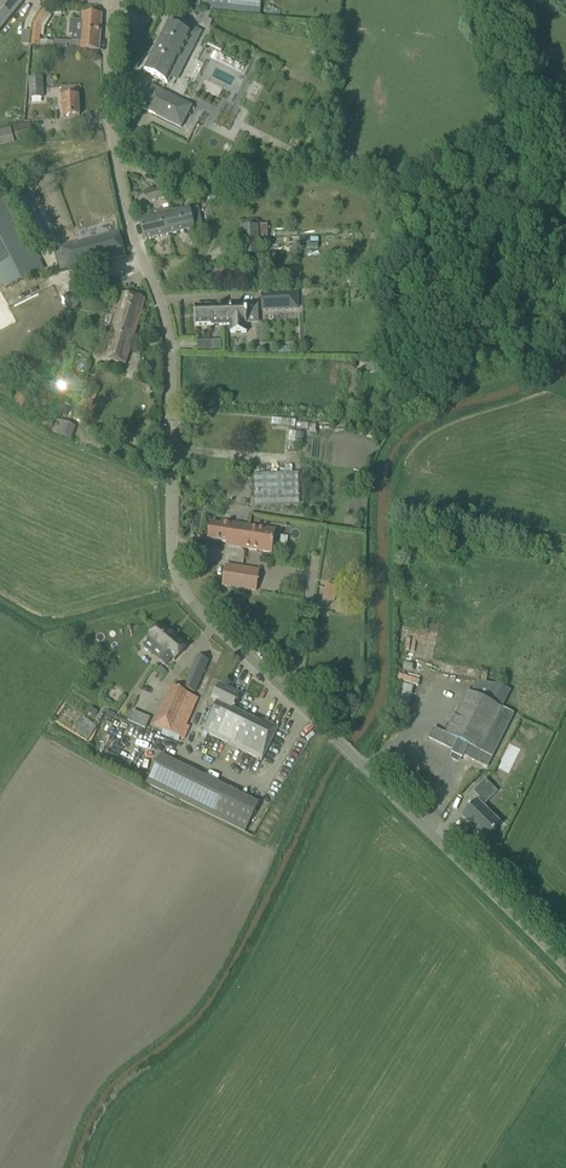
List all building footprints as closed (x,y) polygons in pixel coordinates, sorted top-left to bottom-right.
[(25,0),(0,0),(0,31),(25,0)] [(261,0),(201,0),(200,9),(260,15),(261,0)] [(39,47),(40,47),(40,40),(41,26),(50,13),(61,14),(62,8),(47,8),(46,12),(43,10),(33,24),(31,47),(39,47)] [(99,51),(102,15),(90,14),(82,13),(82,20),(70,20),(69,35),(81,36),(80,42),(54,40),(53,48),(87,50),(99,51)] [(190,26),(187,32),(168,23),(143,71),(167,83),(184,50),(190,53),(201,32),(190,26)] [(44,98),(43,77),(29,78),(29,99),(44,98)] [(62,87),(63,117),(79,116),(78,86),(62,87)] [(181,128),(192,107),(152,87),(141,108),(181,128)] [(34,136),(30,121),(14,125),(17,140),(34,136)] [(0,131),(0,146),(14,142),(11,128),(0,131)] [(149,202),(167,198),(165,190),(147,194),(149,202)] [(4,290),(45,270),(9,198),(0,203),(0,282),(4,290)] [(197,207),(170,213),(165,215),(169,235),(202,227),(197,207)] [(145,240),(169,235),(165,215),(170,213),(169,208),(156,211),(157,216),(140,220),(145,240)] [(258,225),(258,220),(241,221),(242,227),(241,227),(242,257),(266,255),(266,248),(260,249),(259,238),(268,237),(267,225),(258,225)] [(125,255),(119,232),(79,242),(62,247),(67,270),(125,255)] [(215,286),(238,282),(238,284),(246,282),(244,263),(235,263),(235,265),(211,270),(215,286)] [(122,293),(110,331),(134,338),(145,300),(122,293)] [(262,310),(298,309),(297,293),(261,294),(262,310)] [(195,306),(195,325),(212,325),(212,326),(230,325),(230,333),(247,333),(246,316),(247,316),(247,313),(246,313),(246,304),(211,305),(211,306),(195,306)] [(134,338),(110,331),(102,358),(125,365),(134,338)] [(32,367),(24,381),(32,385),(34,380),(39,382),(44,374),(46,375),(53,363),(44,358),(43,357),(36,369),(32,367)] [(97,389),(86,385),(73,421),(84,425),(97,389)] [(71,439),(76,427),(56,420),(52,433),(71,439)] [(301,471),(255,473),(256,504),(301,503),(301,471)] [(245,549),(249,526),(222,522),(222,526),(210,524),(208,540),(228,543),(227,547),(245,549)] [(275,530),(249,526),(245,549),(272,553),(275,530)] [(222,586),(239,589),(242,568),(226,566),(222,586)] [(259,571),(242,568),(239,589),(256,591),(259,571)] [(337,587),(337,586),(326,585),(324,600),(335,601),(336,595),(340,595),(341,588),(337,587)] [(187,646),(161,623),(148,638),(165,653),(159,660),(166,666),(172,658),(175,661),(187,646)] [(403,630),(402,636),(415,639),(417,633),(403,630)] [(400,642),(398,655),(412,657),(414,645),(400,642)] [(192,669),(183,688),(195,693),(203,674),(196,671),(192,669)] [(124,670),(117,682),(132,690),(139,677),(124,670)] [(492,703),(501,685),(477,681),(471,693),(467,691),(451,722),(451,723),(446,734),(434,728),(429,738),(452,750),(451,753),(462,759),(463,756),(487,768),(514,714),(492,703)] [(397,705),(408,708),(414,686),(403,683),(397,705)] [(239,696),(218,686),(211,700),(217,703),(203,731),(204,732),(208,734),(261,761),(278,728),(262,721),(261,724),(232,710),(239,696)] [(181,738),(198,699),(171,687),(154,726),(163,730),(161,735),(178,743),(180,737),(181,738)] [(90,707),(87,712),(95,717),(98,712),(90,707)] [(89,739),(98,726),(84,717),(75,730),(89,739)] [(195,772),(161,755),(146,784),(180,801),(195,772)] [(477,799),(461,816),(466,822),(465,823),(472,830),(473,829),(485,841),(486,840),(496,851),(499,844),(491,836),(502,824),(484,806),(498,792),(485,779),(473,792),(480,798),(478,800),(477,799)]
